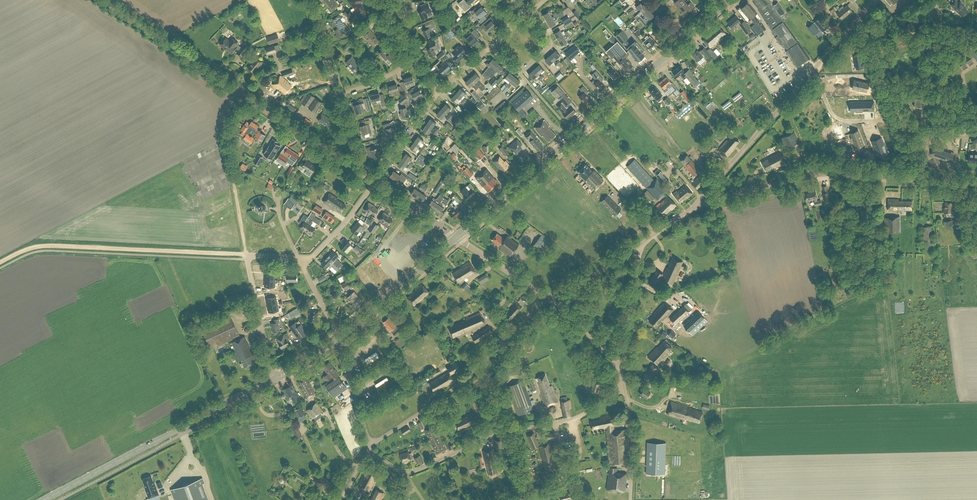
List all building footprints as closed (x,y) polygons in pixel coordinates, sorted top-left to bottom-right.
[(336,0),(324,0),(332,10),(339,4),(336,0)] [(362,0),(348,0),(356,9),(354,11),(361,18),(368,13),(359,3),(362,0)] [(632,0),(631,0),(622,8),(625,11),(635,3),(632,0)] [(783,21),(784,21),(769,0),(754,0),(756,1),(754,3),(760,10),(759,11),(761,13),(765,20),(767,23),(768,24),(768,25),(771,29),(797,66),(810,58),(783,21)] [(956,0),(954,0),(950,4),(954,9),(955,9),(959,13),(961,12),(963,15),(968,11),(963,5),(964,5),(960,1),(958,3),(956,0)] [(423,10),(419,12),(422,19),(427,17),(428,17),(430,16),(433,15),(430,8),(428,2),(426,3),(421,5),(423,10)] [(685,2),(679,7),(683,13),(687,10),(689,12),(695,7),(690,2),(688,4),(685,2)] [(757,13),(748,2),(741,8),(742,10),(739,13),(757,36),(766,29),(759,20),(760,18),(757,13)] [(786,14),(778,2),(773,5),(782,17),(786,14)] [(638,5),(636,3),(627,11),(630,15),(635,11),(633,9),(638,5)] [(634,17),(636,19),(648,8),(644,4),(639,8),(641,11),(637,14),(634,17)] [(842,6),(840,8),(846,15),(852,11),(847,5),(844,7),(842,6)] [(486,11),(481,6),(478,10),(476,7),(471,11),(473,14),(477,19),(486,11)] [(654,15),(648,8),(636,19),(637,21),(641,18),(640,18),(642,17),(646,22),(654,15)] [(846,15),(840,8),(838,10),(839,11),(836,14),(841,20),(846,15)] [(581,17),(576,10),(573,12),(578,19),(581,17)] [(543,15),(546,21),(552,17),(548,11),(543,15)] [(341,18),(339,15),(329,23),(331,26),(334,23),(336,26),(337,25),(338,27),(334,31),(340,37),(349,29),(340,19),(341,18)] [(741,23),(735,16),(727,23),(732,28),(738,23),(739,24),(743,29),(746,33),(751,30),(747,26),(744,21),(741,23)] [(556,23),(552,17),(546,21),(550,27),(556,23)] [(821,17),(814,23),(822,33),(829,27),(821,17)] [(436,26),(433,20),(425,24),(427,29),(423,30),(426,38),(432,35),(429,29),(436,26)] [(484,27),(485,26),(490,31),(496,25),(492,20),(489,22),(487,20),(481,25),(484,27)] [(916,32),(911,22),(907,24),(906,27),(907,29),(908,32),(910,33),(913,34),(916,32)] [(816,29),(813,25),(811,28),(816,34),(819,31),(817,29),(816,29)] [(725,33),(719,26),(703,40),(710,48),(715,43),(725,33)] [(482,37),(475,29),(471,32),(472,33),(466,38),(469,43),(473,47),(479,42),(478,40),(482,37)] [(373,33),(371,30),(364,36),(366,39),(367,38),(373,45),(379,40),(373,33)] [(558,39),(564,36),(560,30),(554,33),(558,39)] [(627,36),(622,30),(615,36),(622,44),(623,43),(638,61),(644,56),(642,53),(644,51),(637,42),(636,42),(633,38),(628,42),(627,40),(627,41),(624,38),(627,36)] [(362,36),(358,31),(352,36),(356,41),(362,36)] [(452,40),(448,32),(443,34),(446,42),(452,40)] [(564,36),(558,39),(562,45),(567,42),(565,39),(567,38),(567,37),(565,34),(564,36)] [(280,41),(278,35),(267,39),(269,45),(280,41)] [(617,41),(612,35),(608,38),(612,43),(613,41),(615,43),(606,51),(612,58),(614,56),(617,60),(617,61),(626,71),(632,65),(628,60),(624,55),(627,52),(617,41)] [(644,38),(646,39),(643,42),(651,50),(658,44),(652,38),(650,36),(649,37),(647,35),(644,38)] [(239,43),(231,38),(229,40),(226,38),(221,44),(221,45),(221,46),(223,47),(224,47),(227,49),(227,50),(231,53),(236,48),(239,50),(237,53),(242,57),(248,49),(243,45),(241,47),(238,44),(239,43)] [(436,46),(434,40),(429,42),(431,47),(427,49),(430,56),(436,54),(433,47),(436,46)] [(280,49),(278,44),(266,48),(268,54),(280,49)] [(466,50),(461,44),(459,46),(458,45),(454,50),(457,53),(454,56),(458,61),(464,55),(462,53),(466,50)] [(575,45),(568,50),(573,56),(579,51),(575,45)] [(697,50),(692,54),(698,61),(697,61),(699,64),(702,61),(705,58),(706,59),(707,58),(710,55),(704,47),(699,52),(697,50)] [(391,51),(388,48),(383,53),(381,55),(386,61),(388,58),(392,62),(397,57),(391,51)] [(550,55),(555,60),(560,55),(556,50),(550,55)] [(719,57),(714,51),(710,54),(715,60),(719,57)] [(860,53),(853,54),(856,69),(863,68),(860,53)] [(560,66),(556,62),(555,60),(550,55),(545,60),(549,65),(552,62),(554,65),(555,64),(557,66),(555,67),(557,69),(560,66)] [(363,69),(352,56),(345,62),(356,74),(363,69)] [(440,71),(438,73),(441,77),(447,72),(446,71),(449,68),(451,67),(449,65),(451,63),(448,59),(448,58),(446,56),(441,60),(443,62),(441,64),(442,66),(442,67),(439,69),(440,71)] [(263,62),(256,57),(252,62),(248,68),(254,72),(258,67),(259,68),(263,62)] [(482,74),(485,78),(498,63),(492,58),(490,61),(489,60),(486,64),(489,66),(482,74)] [(503,67),(498,63),(485,78),(486,79),(489,75),(491,77),(497,71),(499,72),(498,73),(501,75),(504,72),(502,70),(503,67)] [(534,69),(538,74),(543,70),(539,65),(534,69)] [(619,74),(611,65),(608,67),(611,70),(608,72),(613,79),(619,74)] [(684,70),(679,65),(672,72),(677,77),(679,75),(683,80),(686,77),(695,87),(700,83),(691,73),(692,72),(689,69),(684,74),(682,72),(684,70)] [(533,79),(538,74),(534,69),(528,74),(533,79)] [(603,79),(596,71),(593,74),(598,80),(594,84),(600,91),(605,86),(601,81),(603,79)] [(505,77),(510,82),(515,77),(509,72),(505,77)] [(557,74),(555,76),(558,80),(561,78),(563,76),(560,72),(557,74)] [(476,73),(471,77),(482,90),(485,88),(478,79),(480,78),(476,73)] [(400,83),(405,91),(407,91),(405,84),(410,83),(411,86),(415,84),(414,81),(412,76),(404,78),(405,82),(400,83)] [(286,83),(279,77),(273,85),(277,88),(278,87),(285,93),(290,88),(286,84),(286,83)] [(482,90),(471,77),(465,82),(469,87),(472,85),(476,89),(479,87),(482,91),(482,90)] [(498,80),(494,77),(490,82),(494,85),(498,80)] [(515,77),(510,82),(516,86),(520,81),(515,77)] [(671,82),(666,77),(659,83),(664,88),(662,89),(668,96),(672,93),(676,97),(681,92),(672,82),(671,82)] [(854,80),(852,87),(867,91),(869,83),(854,80)] [(405,91),(400,83),(401,85),(397,86),(397,84),(388,86),(390,92),(389,92),(390,95),(395,94),(394,91),(398,89),(399,93),(405,91)] [(501,90),(497,86),(486,96),(490,100),(501,90)] [(571,101),(558,86),(551,92),(556,98),(558,96),(563,101),(561,102),(557,106),(568,118),(576,111),(571,105),(569,103),(571,101)] [(588,92),(583,86),(580,89),(583,93),(579,96),(585,103),(590,99),(586,94),(588,92)] [(662,95),(655,87),(649,91),(657,100),(662,95)] [(461,88),(456,93),(461,98),(465,92),(461,88)] [(534,97),(527,89),(512,103),(518,110),(534,97)] [(422,93),(420,90),(413,93),(412,90),(407,93),(410,99),(414,97),(415,99),(417,98),(418,100),(426,96),(424,92),(422,93)] [(481,99),(474,90),(471,93),(478,101),(481,99)] [(692,100),(684,90),(681,93),(689,102),(692,100)] [(323,103),(309,93),(305,99),(303,97),(300,101),(316,113),(323,103)] [(380,95),(379,93),(371,95),(372,100),(371,100),(373,104),(377,103),(376,100),(381,98),(382,104),(385,103),(383,94),(380,95)] [(461,98),(456,93),(451,98),(456,103),(461,98)] [(407,99),(405,95),(398,100),(401,104),(402,108),(400,108),(401,112),(400,113),(401,118),(409,116),(406,108),(409,107),(407,99)] [(668,97),(665,101),(670,106),(673,102),(668,97)] [(923,99),(915,98),(914,106),(923,107),(923,103),(929,104),(929,100),(926,99),(926,100),(923,100),(923,99)] [(364,103),(363,99),(356,101),(357,104),(354,105),(356,113),(364,111),(362,103),(364,103)] [(481,110),(487,105),(484,100),(478,105),(481,110)] [(508,105),(504,101),(496,108),(499,112),(508,105)] [(851,102),(851,109),(855,109),(855,111),(862,111),(862,110),(869,110),(869,111),(874,111),(873,101),(851,102)] [(441,109),(446,113),(451,108),(446,104),(441,109)] [(446,113),(441,109),(436,114),(441,119),(446,113)] [(333,121),(322,113),(318,120),(322,122),(329,127),(333,121)] [(426,124),(432,128),(436,122),(430,118),(426,124)] [(550,125),(544,119),(535,128),(542,136),(543,135),(548,141),(556,135),(548,126),(550,125)] [(370,124),(369,120),(364,121),(365,124),(360,126),(362,134),(371,132),(369,124),(370,124)] [(259,126),(252,121),(250,123),(247,121),(241,130),(243,131),(241,134),(244,136),(243,138),(245,139),(244,141),(250,145),(251,143),(256,136),(262,140),(266,135),(257,129),(259,126)] [(396,128),(394,122),(390,123),(390,122),(383,125),(384,129),(386,128),(389,137),(394,135),(393,129),(396,128)] [(432,128),(426,124),(422,130),(428,134),(432,128)] [(860,129),(852,132),(858,146),(865,143),(860,129)] [(535,136),(531,131),(525,136),(537,150),(543,146),(535,136)] [(799,141),(794,131),(780,138),(785,148),(799,141)] [(739,141),(732,135),(727,140),(727,139),(719,148),(728,156),(735,148),(734,147),(739,141)] [(414,142),(419,145),(424,140),(418,136),(414,142)] [(275,140),(273,138),(267,149),(267,150),(265,151),(265,152),(266,156),(269,158),(273,157),(281,146),(277,143),(278,143),(275,141),(275,140)] [(881,138),(872,141),(878,157),(887,154),(881,138)] [(522,144),(517,139),(508,147),(510,149),(512,148),(516,153),(522,148),(520,146),(522,144)] [(713,142),(709,139),(698,151),(702,153),(700,156),(705,160),(719,144),(714,140),(713,142)] [(368,147),(371,159),(379,156),(378,152),(381,152),(381,150),(380,147),(383,147),(381,142),(379,143),(375,144),(375,145),(368,147)] [(415,151),(419,145),(414,142),(410,147),(415,151)] [(460,149),(455,143),(450,148),(456,153),(460,149)] [(508,152),(502,146),(499,148),(505,155),(508,152)] [(289,158),(289,157),(293,151),(288,148),(286,151),(283,149),(276,160),(280,163),(282,160),(284,155),(288,158),(289,158)] [(484,155),(478,148),(473,151),(480,159),(484,155)] [(931,153),(934,154),(933,155),(951,161),(952,159),(953,156),(953,154),(942,150),(941,151),(936,149),(935,149),(933,148),(931,153)] [(288,158),(287,161),(292,165),(295,161),(299,155),(293,151),(289,157),(289,158),(288,158)] [(785,162),(780,152),(767,158),(768,158),(765,160),(765,161),(762,162),(766,171),(776,166),(777,167),(785,162)] [(402,159),(412,166),(413,164),(411,162),(412,161),(410,159),(411,157),(406,153),(402,159)] [(969,153),(968,161),(976,162),(976,154),(969,153)] [(263,157),(258,154),(253,162),(259,165),(263,157)] [(691,159),(687,154),(680,160),(684,165),(691,159)] [(504,162),(499,156),(493,161),(503,172),(510,166),(505,161),(504,162)] [(426,163),(418,157),(415,160),(423,166),(426,163)] [(412,166),(402,159),(398,165),(403,168),(405,166),(407,168),(408,167),(410,168),(412,166)] [(654,180),(634,159),(626,166),(657,199),(668,190),(656,178),(654,180)] [(700,170),(691,159),(684,165),(694,176),(700,170)] [(309,161),(307,160),(305,163),(302,161),(298,167),(302,169),(303,167),(312,173),(316,166),(309,162),(309,161)] [(248,167),(243,163),(239,167),(243,171),(244,170),(245,171),(248,167)] [(586,164),(578,172),(582,176),(584,178),(585,179),(590,174),(587,171),(590,169),(586,164)] [(292,165),(286,174),(289,176),(296,167),(292,165)] [(473,174),(467,167),(462,171),(468,178),(473,174)] [(482,175),(493,187),(498,183),(486,169),(483,172),(484,173),(482,175)] [(585,179),(587,182),(597,173),(594,170),(593,171),(590,169),(587,171),(590,174),(585,179)] [(400,175),(394,171),(390,176),(397,180),(398,178),(401,181),(403,178),(405,180),(407,177),(402,173),(400,175)] [(667,179),(661,171),(655,175),(661,183),(667,179)] [(488,191),(493,187),(482,175),(484,173),(483,172),(476,178),(483,186),(488,191)] [(587,182),(586,183),(590,187),(600,176),(597,173),(587,182)] [(705,180),(700,175),(692,183),(697,188),(705,180)] [(600,176),(590,187),(593,190),(604,180),(600,176)] [(440,182),(433,191),(436,193),(443,184),(440,182)] [(465,186),(460,190),(463,194),(463,195),(468,200),(475,193),(472,190),(475,188),(470,183),(468,185),(470,188),(469,190),(465,186)] [(693,193),(686,185),(678,192),(676,190),(673,193),(680,202),(687,197),(687,198),(693,193)] [(417,197),(420,192),(414,188),(411,193),(417,197)] [(655,198),(648,190),(644,193),(651,201),(655,198)] [(817,199),(815,190),(813,191),(813,192),(804,194),(806,201),(817,199)] [(426,196),(420,192),(417,197),(423,201),(426,196)] [(338,198),(329,193),(323,201),(336,209),(336,208),(342,211),(346,205),(337,200),(338,198)] [(641,200),(635,194),(628,200),(634,206),(641,200)] [(621,209),(607,195),(601,202),(615,215),(621,209)] [(428,205),(434,209),(442,198),(439,196),(437,199),(433,197),(428,205)] [(676,205),(668,196),(661,203),(660,202),(655,206),(664,215),(671,209),(672,210),(676,205)] [(289,198),(284,204),(291,209),(295,203),(289,198)] [(442,198),(434,209),(440,213),(444,207),(441,205),(443,202),(446,204),(449,200),(445,198),(444,200),(442,198)] [(898,199),(888,199),(888,210),(902,211),(902,210),(912,211),(912,201),(898,200),(898,199)] [(374,205),(369,202),(364,210),(369,212),(375,215),(378,209),(373,206),(374,205)] [(952,202),(945,202),(945,208),(944,208),(944,213),(953,214),(953,208),(952,208),(952,202)] [(464,209),(459,203),(454,207),(455,209),(450,213),(455,219),(462,213),(460,211),(464,209)] [(264,204),(261,204),(258,207),(258,210),(261,213),(264,213),(267,210),(267,207),(264,204)] [(302,224),(300,227),(306,231),(312,221),(312,220),(315,216),(316,215),(311,212),(309,217),(304,214),(299,222),(302,224)] [(381,223),(387,227),(392,219),(385,215),(386,214),(383,212),(378,219),(382,222),(381,223)] [(315,216),(312,220),(319,224),(322,220),(315,216)] [(376,218),(372,216),(370,219),(368,217),(365,221),(371,225),(376,218)] [(900,232),(900,217),(884,217),(884,232),(900,232)] [(312,221),(306,231),(311,234),(315,228),(311,225),(313,222),(312,221)] [(369,225),(365,221),(362,225),(358,222),(351,230),(357,234),(362,228),(365,230),(369,225)] [(378,225),(373,222),(369,230),(374,232),(378,225)] [(933,250),(931,226),(922,227),(925,251),(933,250)] [(505,239),(497,233),(492,240),(499,246),(501,248),(510,256),(519,245),(507,236),(505,239)] [(554,244),(542,234),(532,247),(544,257),(554,244)] [(350,244),(344,238),(341,241),(343,242),(339,246),(344,250),(350,244)] [(361,255),(365,258),(370,253),(365,249),(361,255)] [(327,257),(339,268),(343,264),(336,258),(338,256),(333,251),(327,257)] [(388,281),(391,279),(375,256),(366,262),(367,264),(364,267),(377,285),(382,282),(383,284),(388,280),(388,281)] [(339,268),(327,257),(321,263),(326,268),(329,266),(330,267),(332,266),(337,270),(339,268)] [(683,261),(673,257),(668,268),(667,267),(661,280),(672,285),(683,261)] [(476,273),(469,261),(461,266),(461,267),(452,273),(458,282),(467,277),(467,278),(476,273)] [(664,271),(658,268),(649,284),(655,287),(664,271)] [(291,274),(291,273),(284,273),(284,279),(288,279),(288,281),(296,281),(296,274),(291,274)] [(486,275),(478,279),(481,284),(489,280),(486,275)] [(353,285),(350,280),(341,284),(344,290),(353,285)] [(471,287),(466,282),(461,286),(465,289),(467,291),(471,287)] [(430,293),(422,284),(415,290),(407,298),(414,305),(423,298),(424,298),(430,293)] [(363,301),(354,291),(346,298),(350,302),(351,302),(356,307),(363,301)] [(523,294),(521,292),(519,295),(521,297),(526,300),(529,296),(524,293),(523,294)] [(276,297),(267,299),(268,304),(267,304),(267,306),(278,304),(276,297)] [(521,307),(516,302),(511,307),(512,307),(505,315),(511,320),(516,313),(521,307)] [(673,310),(664,302),(654,313),(655,314),(649,321),(656,327),(662,321),(663,321),(673,310)] [(278,304),(267,306),(268,307),(270,313),(279,311),(278,304)] [(675,324),(689,311),(684,305),(669,318),(675,324)] [(299,313),(297,308),(289,312),(291,317),(299,313)] [(318,311),(310,309),(310,314),(309,320),(317,321),(317,315),(318,315),(318,311)] [(698,311),(683,324),(692,335),(707,321),(698,311)] [(485,323),(480,312),(465,319),(466,320),(448,328),(453,338),(485,323)] [(240,336),(231,316),(202,329),(211,349),(240,336)] [(394,324),(389,317),(383,322),(388,328),(387,328),(390,331),(392,329),(394,331),(393,333),(395,335),(402,330),(396,323),(394,324)] [(280,322),(279,318),(274,319),(274,322),(271,323),(273,332),(280,330),(278,322),(280,322)] [(296,322),(290,327),(298,338),(301,336),(302,337),(308,332),(299,321),(297,323),(296,322)] [(493,331),(489,326),(472,337),(475,342),(493,331)] [(676,333),(671,330),(668,334),(672,338),(676,333)] [(290,338),(287,332),(277,338),(279,342),(278,342),(282,348),(289,344),(287,339),(290,338)] [(256,359),(245,336),(232,342),(240,360),(241,360),(245,367),(253,363),(252,361),(256,359)] [(672,347),(664,340),(658,347),(657,346),(648,356),(657,365),(667,353),(666,353),(672,347)] [(461,368),(457,361),(447,367),(449,371),(429,383),(434,390),(443,385),(444,385),(445,384),(446,386),(455,380),(451,374),(461,368)] [(336,372),(329,362),(323,366),(326,371),(325,371),(327,374),(324,376),(327,381),(331,378),(330,376),(332,375),(335,379),(326,386),(334,397),(347,388),(339,377),(335,372),(336,372)] [(659,369),(652,364),(643,376),(649,380),(652,375),(654,376),(659,369)] [(550,386),(545,374),(537,377),(539,381),(538,382),(542,393),(541,393),(546,406),(558,402),(552,385),(550,386)] [(308,383),(305,377),(298,381),(302,388),(301,388),(306,398),(315,393),(309,382),(308,383)] [(537,389),(532,377),(528,379),(532,391),(537,389)] [(534,409),(523,380),(507,386),(518,415),(534,409)] [(600,382),(593,380),(591,391),(594,392),(598,393),(600,382)] [(296,393),(292,385),(283,389),(285,392),(285,393),(288,400),(292,398),(294,403),(301,399),(297,392),(296,393)] [(651,392),(643,387),(639,393),(647,398),(651,392)] [(242,401),(250,395),(249,393),(240,399),(242,401)] [(567,400),(567,396),(561,398),(562,401),(561,401),(564,418),(571,416),(569,408),(571,408),(570,399),(567,400)] [(474,412),(480,410),(475,400),(470,403),(474,412)] [(317,401),(306,410),(312,418),(323,410),(317,401)] [(690,407),(671,401),(667,413),(686,419),(687,419),(699,422),(703,411),(690,408),(690,407)] [(306,413),(301,406),(293,411),(297,418),(306,413)] [(477,422),(473,412),(466,415),(466,416),(455,421),(459,429),(466,426),(467,427),(477,422)] [(600,419),(591,421),(592,429),(603,427),(603,428),(607,427),(607,431),(614,430),(614,425),(612,415),(601,417),(599,417),(600,419)] [(411,430),(408,425),(401,430),(404,434),(411,430)] [(431,440),(439,436),(436,430),(433,425),(425,430),(428,436),(429,436),(431,440)] [(302,435),(298,426),(293,429),(297,438),(302,435)] [(607,431),(606,431),(609,465),(610,465),(609,469),(617,470),(618,465),(627,464),(624,429),(614,430),(607,431)] [(539,445),(534,432),(528,435),(534,449),(539,446),(542,459),(543,458),(546,469),(556,467),(555,461),(550,440),(547,441),(545,442),(539,445)] [(439,436),(431,440),(434,446),(433,446),(437,454),(446,449),(442,442),(439,436)] [(504,447),(503,438),(494,439),(495,448),(504,447)] [(646,464),(646,473),(665,474),(666,442),(647,442),(647,451),(652,451),(652,464),(646,464)] [(496,460),(493,448),(483,451),(489,474),(498,472),(495,461),(496,460)] [(409,453),(409,451),(401,453),(403,462),(411,459),(412,459),(413,458),(412,453),(409,453)] [(437,458),(435,453),(432,454),(433,455),(429,456),(431,461),(437,458)] [(423,460),(420,454),(414,458),(417,463),(423,460)] [(379,471),(370,466),(365,475),(363,475),(358,485),(369,491),(375,481),(373,480),(379,471)] [(609,471),(606,489),(624,491),(627,473),(609,471)] [(398,476),(390,472),(388,477),(396,481),(398,476)] [(155,485),(151,476),(143,479),(147,489),(146,490),(149,498),(159,494),(155,485)] [(203,478),(171,490),(172,490),(176,499),(208,499),(202,484),(204,483),(203,478)] [(315,480),(308,484),(317,496),(323,492),(315,480)] [(560,485),(550,490),(551,493),(562,488),(560,485)] [(410,498),(407,488),(401,490),(404,499),(410,498)] [(371,499),(378,499),(379,499),(381,499),(385,493),(377,489),(371,499)] [(545,499),(546,499),(560,499),(559,499),(561,498),(561,499),(567,499),(572,499),(570,491),(566,492),(566,493),(563,494),(563,493),(559,494),(560,495),(558,495),(557,494),(545,499)]
